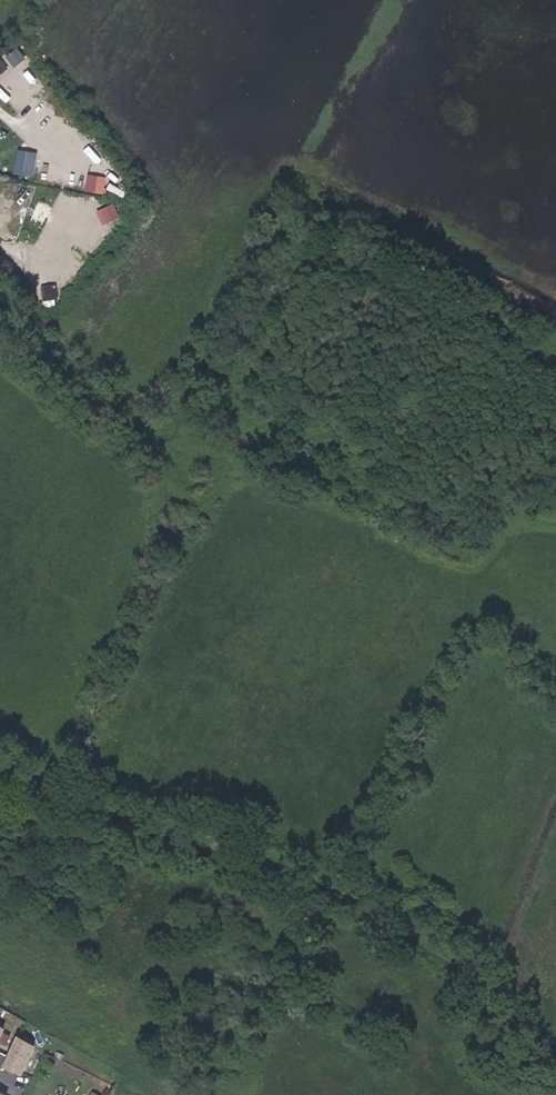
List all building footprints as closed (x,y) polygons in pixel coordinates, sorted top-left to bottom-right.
[(32,175),(35,157),(18,155),(15,172),(32,175)] [(107,193),(109,175),(89,173),(87,190),(107,193)] [(98,210),(104,224),(123,217),(117,202),(98,210)] [(44,227),(51,210),(36,203),(29,220),(44,227)] [(7,1042),(11,1034),(3,1030),(0,1037),(0,1039),(7,1042)] [(4,1071),(5,1067),(22,1074),(34,1047),(18,1038),(9,1057),(0,1053),(0,1069),(4,1071)]
